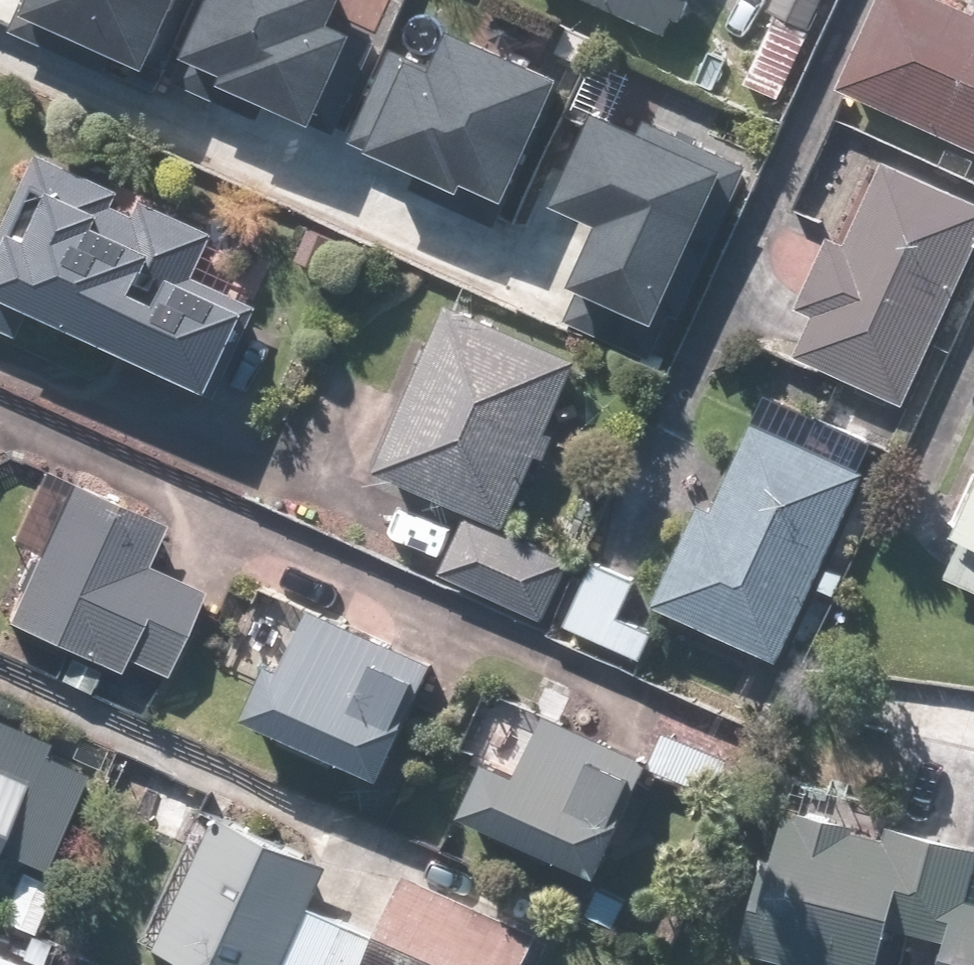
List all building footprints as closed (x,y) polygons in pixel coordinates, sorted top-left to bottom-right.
[(9,16),(135,77),(172,0),(16,0),(9,16)] [(174,75),(307,132),(346,40),(325,31),(339,0),(205,0),(174,75)] [(667,35),(682,0),(584,0),(667,35)] [(906,0),(869,0),(830,89),(973,152),(973,10),(967,27),(906,0)] [(557,83),(446,40),(435,69),(387,50),(348,152),(506,213),(557,83)] [(586,104),(542,209),(600,233),(559,331),(666,377),(753,174),(586,104)] [(208,397),(243,315),(185,291),(209,234),(17,153),(0,193),(0,338),(15,344),(25,320),(208,397)] [(973,249),(973,207),(867,159),(779,355),(902,410),(973,249)] [(575,368),(442,311),(372,473),(462,513),(433,575),(539,624),(568,561),(504,531),(575,368)] [(695,506),(648,608),(699,631),(676,680),(753,716),(865,473),(852,467),(864,441),(760,393),(706,510),(695,506)] [(122,663),(162,680),(198,596),(139,570),(160,523),(65,482),(2,627),(115,677),(122,663)] [(934,578),(973,596),(973,491),(934,578)] [(633,582),(589,563),(559,631),(636,664),(649,635),(617,621),(633,582)] [(424,669),(286,609),(235,728),(372,787),(424,669)] [(478,765),(453,825),(591,882),(642,759),(478,691),(451,755),(478,765)] [(35,877),(75,778),(32,760),(39,743),(0,727),(0,863),(35,877)] [(969,888),(973,868),(973,853),(766,808),(733,960),(755,964),(873,964),(879,936),(931,948),(927,964),(973,964),(973,889),(969,888)] [(212,815),(147,957),(164,964),(284,964),(328,869),(212,815)] [(397,879),(358,964),(521,964),(533,940),(397,879)]
